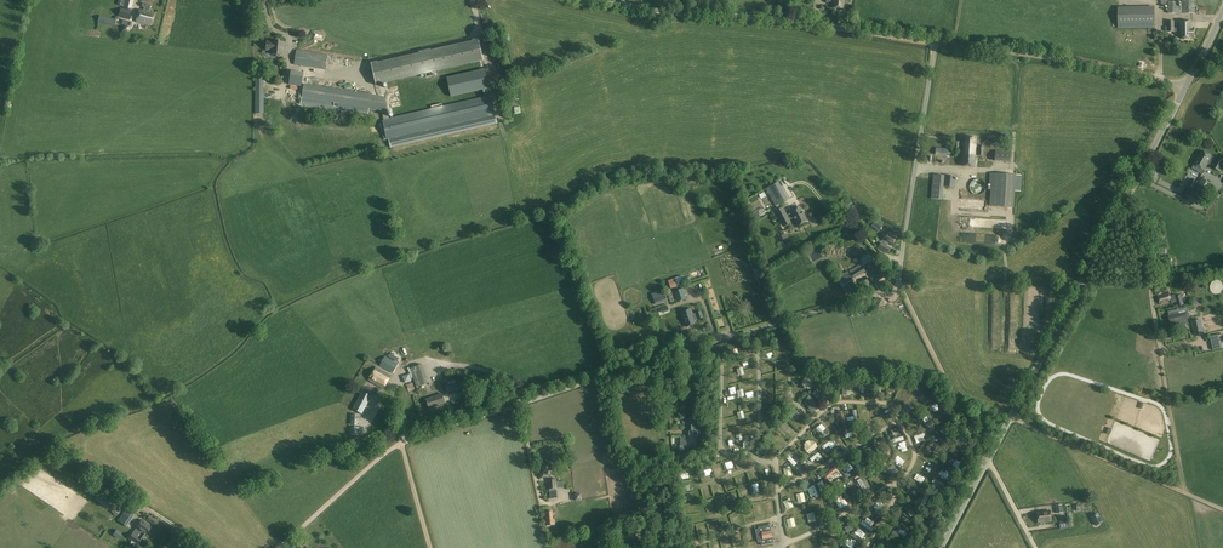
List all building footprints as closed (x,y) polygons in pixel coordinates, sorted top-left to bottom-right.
[(131,10),(133,0),(126,0),(123,8),(131,10)] [(826,2),(831,3),(831,2),(833,2),(833,7),(843,8),(844,0),(826,0),(826,2)] [(1182,13),(1196,13),(1196,0),(1182,0),(1182,13)] [(1169,3),(1168,13),(1179,13),(1179,3),(1169,3)] [(1155,7),(1118,8),(1118,28),(1155,28),(1155,7)] [(121,8),(118,15),(128,19),(131,11),(121,8)] [(143,11),(139,10),(136,21),(151,25),(154,13),(149,12),(150,9),(144,8),(143,11)] [(116,20),(100,16),(98,22),(114,26),(116,20)] [(1180,21),(1180,28),(1174,28),(1174,21),(1169,21),(1169,32),(1180,31),(1180,38),(1195,38),(1195,28),(1193,28),(1193,21),(1180,21)] [(377,61),(371,63),(376,85),(426,74),(426,77),(436,75),(435,72),(482,61),(477,39),(472,40),(472,41),(431,50),(430,49),(419,52),(419,53),(378,62),(377,61)] [(273,42),(267,41),(266,50),(272,51),(272,53),(277,54),(276,56),(280,57),(280,54),(284,55),(285,42),(273,41),(273,42)] [(294,65),(325,70),(327,55),(296,50),(295,63),(294,65)] [(484,69),(446,78),(450,97),(483,89),(489,88),(485,69),(484,69)] [(289,84),(302,87),(304,72),(291,70),(289,84)] [(264,114),(264,78),(256,78),(255,114),(264,114)] [(304,84),(301,104),(368,115),(369,110),(382,112),(384,120),(382,120),(384,129),(381,129),(384,140),(385,140),(389,139),(390,148),(497,123),(489,88),(483,89),(485,97),(395,117),(389,119),(384,97),(304,84)] [(963,142),(955,141),(955,147),(959,148),(959,147),(963,147),(962,166),(974,166),(975,147),(978,148),(978,156),(983,156),(984,146),(979,145),(980,140),(976,140),(976,137),(963,137),(963,142)] [(1209,163),(1213,156),(1202,150),(1194,164),(1195,165),(1193,169),(1201,173),(1204,170),(1205,170),(1209,163)] [(995,161),(1009,162),(1010,152),(995,151),(995,161)] [(1212,167),(1220,171),(1222,166),(1222,159),(1221,158),(1221,159),(1218,157),(1217,159),(1213,156),(1209,163),(1213,165),(1212,167)] [(990,173),(990,184),(991,184),(990,206),(1014,207),(1015,191),(1021,191),(1022,175),(1016,174),(990,173)] [(931,198),(942,200),(944,175),(933,174),(931,198)] [(945,187),(954,188),(955,176),(946,175),(945,187)] [(778,179),(766,185),(774,204),(786,199),(778,179)] [(1203,179),(1193,195),(1202,200),(1208,189),(1211,184),(1203,179)] [(975,195),(977,195),(978,195),(979,195),(981,194),(982,194),(983,193),(984,191),(985,190),(985,189),(985,187),(985,186),(985,185),(984,184),(983,182),(982,181),(981,181),(979,180),(978,180),(977,180),(975,180),(974,181),(973,182),(972,183),(971,184),(970,185),(970,187),(970,188),(970,190),(971,191),(972,192),(973,193),(974,194),(975,195)] [(1195,186),(1190,183),(1186,188),(1192,191),(1195,186)] [(1192,191),(1186,188),(1183,195),(1188,198),(1192,191)] [(847,214),(853,204),(846,199),(840,209),(847,214)] [(783,208),(775,211),(782,224),(789,220),(789,219),(793,216),(798,226),(807,221),(800,207),(791,212),(791,213),(787,215),(783,208)] [(760,218),(756,211),(751,214),(754,221),(760,218)] [(880,229),(883,225),(875,220),(875,221),(872,219),(871,221),(873,223),(873,224),(880,229)] [(883,244),(881,242),(878,247),(887,252),(890,248),(886,245),(888,243),(892,245),(897,237),(896,237),(898,234),(892,231),(890,233),(887,231),(882,239),(885,241),(883,244)] [(1002,236),(961,234),(961,243),(990,245),(990,242),(1002,242),(1002,236)] [(875,260),(866,266),(867,266),(863,269),(866,272),(869,270),(877,282),(885,276),(875,260)] [(842,288),(854,281),(850,274),(843,278),(844,279),(838,282),(842,288)] [(668,281),(671,289),(685,283),(682,275),(668,281)] [(874,287),(869,278),(860,284),(864,290),(868,288),(870,290),(874,287)] [(674,292),(677,302),(687,299),(683,289),(674,292)] [(663,290),(652,294),(656,305),(667,301),(663,290)] [(1158,295),(1160,305),(1172,302),(1172,303),(1178,302),(1179,306),(1184,305),(1183,300),(1182,301),(1180,296),(1176,297),(1176,295),(1171,297),(1170,292),(1158,295)] [(1177,309),(1168,311),(1169,316),(1171,326),(1179,325),(1188,323),(1187,318),(1190,317),(1188,307),(1177,309)] [(701,311),(693,314),(692,309),(680,312),(682,319),(684,318),(686,327),(695,324),(694,320),(698,318),(698,320),(704,318),(701,311)] [(1208,311),(1211,328),(1222,326),(1222,309),(1208,311)] [(1195,337),(1205,335),(1201,319),(1192,322),(1195,337)] [(1219,336),(1211,337),(1214,351),(1222,349),(1219,336)] [(385,357),(380,366),(393,373),(398,364),(385,357)] [(429,383),(422,364),(410,368),(417,387),(429,383)] [(391,376),(376,367),(369,380),(384,389),(391,376)] [(410,375),(411,375),(411,373),(402,375),(403,381),(411,380),(410,375)] [(767,377),(769,384),(775,382),(773,375),(767,377)] [(893,376),(885,400),(893,401),(895,399),(905,376),(893,376)] [(914,376),(914,385),(919,393),(929,389),(933,376),(914,376)] [(820,380),(808,394),(823,407),(825,406),(826,404),(828,403),(829,402),(831,401),(820,380)] [(411,382),(405,384),(408,391),(414,388),(411,382)] [(460,384),(462,397),(469,395),(466,382),(460,384)] [(897,406),(897,407),(899,412),(900,412),(900,413),(901,413),(923,404),(919,393),(914,385),(905,388),(898,404),(897,405),(897,406)] [(363,392),(354,409),(362,414),(371,396),(363,392)] [(806,392),(798,402),(799,403),(814,417),(823,407),(808,394),(806,392)] [(442,394),(426,399),(429,408),(445,403),(442,394)] [(794,406),(784,416),(799,431),(807,423),(808,423),(808,422),(808,421),(808,420),(808,419),(807,418),(795,407),(794,406)] [(884,406),(882,406),(883,414),(888,424),(893,421),(894,421),(894,420),(894,419),(895,419),(895,418),(894,418),(891,410),(891,409),(890,409),(890,408),(889,408),(889,407),(888,407),(887,406),(886,406),(885,406),(884,406)] [(868,409),(860,411),(862,420),(869,418),(868,409)] [(858,422),(856,410),(852,410),(853,417),(847,418),(847,421),(853,420),(854,422),(858,422)] [(917,416),(919,420),(926,416),(929,421),(933,419),(929,410),(917,416)] [(847,427),(843,411),(838,412),(839,414),(835,415),(837,422),(841,421),(842,428),(847,427)] [(883,414),(871,420),(877,431),(879,429),(888,424),(883,414)] [(784,416),(774,426),(789,442),(799,431),(784,416)] [(685,419),(683,420),(683,423),(684,425),(687,425),(687,431),(687,435),(691,436),(691,431),(700,431),(700,423),(695,423),(696,419),(687,418),(687,419),(685,419)] [(859,423),(857,424),(865,438),(877,431),(871,420),(862,422),(859,423)] [(351,426),(350,436),(359,436),(360,427),(351,426)] [(774,426),(765,435),(780,451),(789,442),(774,426)] [(816,429),(824,438),(827,435),(827,434),(830,431),(827,428),(824,431),(818,426),(816,429)] [(896,426),(882,434),(888,445),(904,440),(906,439),(906,437),(903,434),(897,426),(896,426)] [(849,428),(842,432),(846,438),(853,435),(849,428)] [(927,428),(911,435),(917,448),(919,450),(929,435),(929,434),(927,428)] [(756,451),(757,452),(757,453),(757,454),(758,454),(758,455),(759,455),(760,455),(767,458),(768,459),(769,459),(770,459),(771,458),(772,458),(773,458),(773,457),(774,457),(774,456),(780,451),(765,435),(763,432),(763,434),(763,435),(762,436),(762,437),(757,449),(757,450),(756,451)] [(881,434),(873,439),(877,457),(884,469),(890,461),(898,452),(890,449),(888,445),(882,434),(881,434)] [(680,436),(680,442),(678,442),(678,447),(680,447),(680,448),(683,448),(683,446),(687,446),(687,438),(684,438),(684,436),(680,436)] [(904,440),(888,445),(890,449),(898,452),(902,455),(911,459),(911,458),(911,457),(912,456),(912,455),(912,454),(912,453),(912,452),(912,451),(911,450),(911,449),(906,439),(904,440)] [(831,440),(821,447),(823,450),(828,446),(830,449),(835,445),(831,440)] [(931,440),(925,452),(931,457),(936,453),(947,458),(948,458),(949,458),(950,458),(951,458),(951,457),(952,457),(952,456),(953,456),(953,455),(956,449),(953,448),(931,440)] [(792,447),(783,457),(794,469),(805,461),(792,447)] [(872,447),(865,449),(869,461),(873,460),(871,453),(874,453),(872,447)] [(805,461),(794,469),(797,471),(799,475),(806,472),(818,467),(827,461),(818,448),(807,458),(805,461)] [(859,448),(846,456),(859,474),(867,469),(868,468),(859,448)] [(931,457),(928,462),(936,466),(953,476),(965,453),(956,449),(953,455),(953,456),(952,456),(952,457),(951,457),(951,458),(950,458),(949,458),(948,458),(947,458),(936,453),(931,457)] [(898,452),(890,461),(904,473),(911,459),(902,455),(898,452)] [(846,456),(836,462),(848,480),(854,477),(859,474),(846,456)] [(916,463),(914,467),(930,476),(936,466),(928,462),(919,457),(918,458),(917,460),(917,462),(916,463)] [(890,461),(884,469),(888,482),(890,481),(891,480),(892,480),(893,479),(894,479),(900,478),(901,477),(902,477),(902,476),(904,473),(890,461)] [(836,462),(820,472),(824,479),(834,489),(842,484),(848,480),(836,462)] [(548,477),(549,477),(548,475),(548,471),(554,470),(554,465),(539,466),(540,471),(539,471),(539,478),(548,477)] [(936,466),(930,476),(948,485),(953,476),(936,466)] [(791,467),(784,468),(785,477),(792,476),(791,467)] [(859,474),(854,477),(866,496),(876,490),(879,488),(872,477),(867,469),(859,474)] [(881,471),(872,477),(879,488),(888,482),(884,469),(881,471)] [(912,471),(908,480),(923,488),(928,480),(912,471)] [(820,472),(811,476),(821,498),(823,496),(830,492),(834,489),(824,479),(820,472)] [(549,477),(548,477),(548,480),(549,480),(550,490),(550,497),(557,496),(557,490),(557,488),(560,488),(560,482),(556,482),(556,479),(553,479),(553,478),(550,475),(548,475),(549,477)] [(811,476),(798,482),(811,502),(811,503),(821,498),(811,476)] [(928,480),(923,488),(941,498),(948,485),(930,476),(928,480)] [(848,480),(842,484),(853,504),(858,501),(866,496),(854,477),(848,480)] [(908,480),(902,491),(915,499),(917,500),(923,488),(908,480)] [(797,482),(789,487),(792,495),(797,509),(811,502),(798,482),(797,482)] [(834,489),(830,492),(841,512),(843,511),(853,504),(842,484),(834,489)] [(96,497),(110,508),(114,503),(100,492),(96,497)] [(830,492),(823,496),(826,504),(824,504),(830,519),(831,518),(841,512),(830,492)] [(797,509),(792,495),(782,499),(783,514),(791,512),(797,509)] [(879,495),(861,506),(870,513),(880,519),(889,503),(879,495)] [(821,498),(811,503),(813,505),(820,525),(823,523),(830,519),(824,504),(826,504),(823,496),(821,498)] [(119,503),(114,510),(118,514),(124,506),(119,503)] [(813,505),(799,513),(804,533),(820,525),(813,505)] [(1055,506),(1056,514),(1063,513),(1062,505),(1055,506)] [(861,506),(849,514),(851,518),(858,523),(870,513),(861,506)] [(127,527),(135,515),(126,508),(118,521),(127,527)] [(1037,512),(1038,523),(1051,521),(1050,511),(1037,512)] [(793,516),(784,518),(787,533),(787,534),(788,534),(788,535),(788,536),(789,536),(789,537),(790,537),(791,538),(792,538),(793,538),(794,538),(795,538),(796,538),(796,537),(804,533),(799,513),(793,516)] [(870,513),(858,523),(859,524),(873,534),(880,519),(870,513)] [(1102,522),(1098,513),(1091,517),(1095,526),(1102,522)] [(847,516),(836,522),(839,527),(840,535),(851,535),(859,524),(858,523),(851,518),(849,514),(847,516)] [(159,522),(149,516),(146,520),(156,527),(159,522)] [(882,532),(894,539),(905,547),(914,547),(922,533),(890,516),(882,532)] [(546,525),(554,525),(554,521),(553,521),(552,517),(546,517),(546,525)] [(1059,520),(1060,529),(1067,528),(1066,519),(1059,520)] [(146,535),(151,527),(142,520),(136,528),(143,533),(139,538),(133,533),(129,539),(138,545),(144,537),(146,538),(147,536),(146,535)] [(834,524),(825,529),(825,545),(840,544),(840,535),(839,527),(836,522),(834,524)] [(859,524),(851,535),(864,546),(869,540),(870,539),(871,538),(872,537),(873,534),(859,524)] [(756,531),(758,542),(761,542),(762,545),(773,543),(772,537),(773,537),(772,531),(771,531),(770,525),(758,527),(759,531),(756,531)] [(118,538),(121,533),(117,530),(113,535),(118,538)] [(872,547),(874,547),(905,547),(894,539),(882,532),(879,536),(878,539),(877,541),(875,543),(872,547)] [(840,535),(840,544),(846,547),(862,547),(864,546),(851,535),(840,535)]
